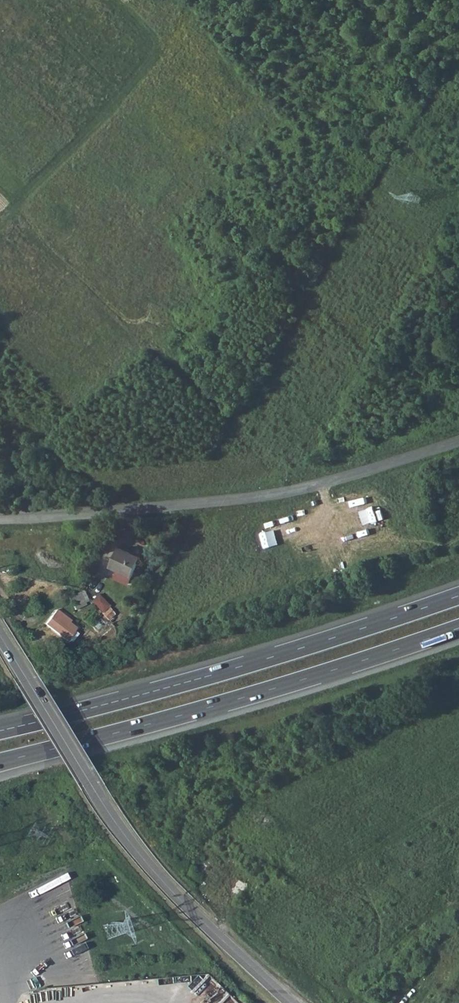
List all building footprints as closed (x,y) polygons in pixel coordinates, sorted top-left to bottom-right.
[(137,568),(143,555),(121,546),(116,558),(137,568)] [(113,564),(134,573),(137,568),(116,558),(113,564)] [(91,572),(83,587),(95,594),(104,576),(99,574),(98,575),(91,572)] [(80,589),(70,594),(73,602),(84,597),(80,589)] [(103,612),(110,604),(98,593),(91,601),(103,612)] [(84,597),(73,602),(75,608),(76,609),(87,604),(84,597)] [(67,605),(70,611),(75,608),(73,602),(67,605)] [(58,608),(46,624),(66,639),(68,636),(73,640),(78,631),(74,628),(77,625),(73,621),(74,620),(58,608)] [(237,903),(251,882),(240,876),(226,895),(237,903)]
